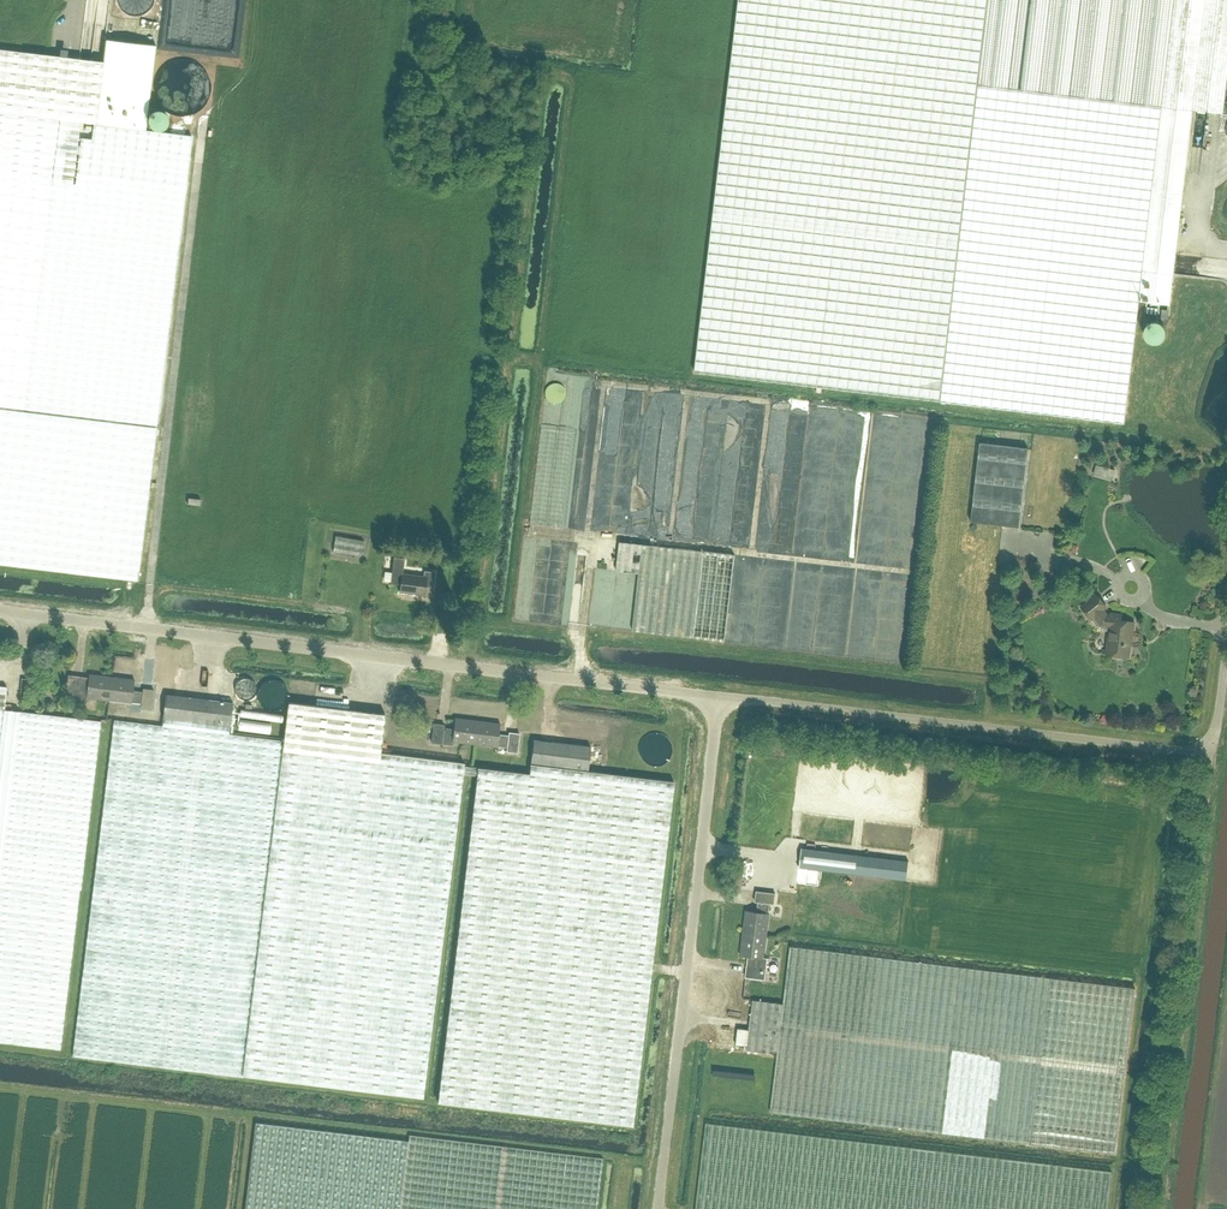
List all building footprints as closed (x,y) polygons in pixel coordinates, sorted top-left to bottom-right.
[(111,0),(102,0),(101,8),(110,9),(111,0)] [(1124,423),(1139,301),(1170,304),(1193,110),(1223,114),(1226,84),(1226,0),(740,0),(695,372),(1124,423)] [(84,123),(94,124),(145,130),(155,46),(107,40),(104,61),(104,64),(91,62),(84,123)] [(145,130),(94,124),(84,123),(91,62),(104,64),(104,61),(0,49),(0,564),(137,580),(191,136),(145,130)] [(1154,343),(1156,343),(1158,343),(1160,343),(1161,342),(1162,342),(1163,341),(1165,340),(1166,338),(1167,337),(1167,335),(1168,334),(1168,333),(1168,332),(1168,330),(1167,329),(1167,327),(1166,327),(1165,325),(1165,324),(1163,323),(1162,323),(1161,322),(1160,321),(1159,321),(1157,321),(1156,321),(1154,321),(1152,322),(1150,323),(1150,324),(1149,324),(1148,326),(1147,327),(1146,328),(1146,329),(1146,330),(1146,331),(1146,332),(1146,334),(1146,335),(1147,337),(1148,338),(1148,339),(1149,340),(1151,341),(1151,342),(1153,342),(1154,343)] [(1019,527),(1028,448),(979,443),(970,522),(1019,527)] [(364,541),(336,536),(333,551),(361,556),(364,541)] [(724,641),(734,554),(619,541),(615,570),(638,573),(632,630),(724,641)] [(423,576),(403,573),(405,558),(394,556),(390,583),(400,585),(400,592),(424,595),(425,586),(433,587),(435,572),(424,571),(423,576)] [(1110,615),(1107,615),(1103,610),(1106,607),(1096,594),(1081,606),(1091,620),(1094,617),(1101,626),(1109,627),(1106,654),(1113,655),(1114,657),(1121,658),(1122,656),(1129,657),(1131,644),(1130,644),(1131,637),(1132,637),(1134,622),(1121,621),(1122,614),(1111,613),(1110,615)] [(109,699),(111,678),(89,675),(88,682),(68,679),(65,698),(76,700),(76,695),(109,699)] [(111,678),(109,699),(141,703),(141,707),(151,709),(154,690),(143,689),(143,692),(133,690),(134,680),(111,678)] [(242,698),(244,699),(245,699),(246,698),(248,698),(249,698),(250,697),(252,696),(253,694),(254,692),(254,691),(254,690),(254,689),(254,688),(254,687),(254,686),(253,685),(253,684),(253,683),(252,683),(251,682),(250,681),(248,680),(247,680),(246,679),(245,679),(243,680),(242,680),(241,680),(240,681),(239,682),(238,682),(237,683),(236,684),(236,686),(235,687),(235,688),(235,689),(235,691),(236,692),(236,693),(237,694),(237,695),(238,696),(239,697),(240,697),(241,698),(242,698)] [(270,709),(271,709),(272,709),(274,709),(275,709),(276,709),(278,708),(280,707),(282,706),(283,705),(284,703),(285,702),(285,701),(286,700),(286,699),(287,697),(287,696),(287,695),(287,694),(287,692),(286,691),(286,690),(285,689),(285,688),(284,687),(283,685),(282,684),(281,683),(279,682),(277,681),(276,681),(274,680),(272,680),(270,681),(269,681),(267,681),(265,682),(264,683),(263,684),(262,685),(260,687),(260,688),(259,689),(259,690),(258,691),(258,692),(258,694),(258,695),(258,696),(258,697),(258,699),(259,700),(259,701),(261,703),(261,704),(262,705),(264,707),(266,708),(267,708),(269,709),(270,709)] [(6,709),(4,709),(6,693),(6,687),(0,686),(0,1042),(60,1050),(79,889),(81,889),(101,721),(20,710),(6,709)] [(233,702),(166,694),(162,725),(114,719),(86,941),(73,1048),(72,1056),(422,1099),(464,763),(381,752),(386,714),(289,702),(284,740),(229,733),(233,702)] [(474,743),(477,722),(454,719),(453,729),(442,727),(443,724),(433,723),(430,742),(441,743),(441,739),(474,743)] [(477,722),(474,743),(507,747),(506,751),(517,753),(519,733),(509,732),(509,735),(499,734),(500,724),(477,722)] [(652,767),(654,767),(657,767),(658,767),(660,767),(661,766),(662,766),(664,765),(666,763),(667,762),(668,761),(669,760),(670,759),(671,757),(671,756),(672,754),(672,753),(672,752),(672,750),(672,749),(672,747),(672,746),(671,744),(671,743),(670,741),(669,740),(668,739),(667,738),(666,737),(665,736),(664,735),(662,735),(661,734),(660,733),(658,733),(657,733),(655,733),(654,733),(652,733),(651,733),(649,734),(648,735),(647,735),(644,737),(643,738),(642,739),(641,740),(640,741),(640,743),(639,744),(639,746),(638,747),(638,749),(638,750),(638,752),(638,753),(639,754),(639,756),(640,757),(640,759),(641,760),(642,761),(643,762),(644,763),(645,764),(647,765),(648,766),(649,766),(651,767),(652,767)] [(789,742),(790,734),(780,733),(779,741),(789,742)] [(588,771),(588,770),(591,746),(533,739),(530,763),(529,771),(479,765),(437,1102),(631,1125),(674,782),(588,771)] [(802,848),(800,868),(906,881),(909,861),(802,848)] [(807,884),(817,885),(819,871),(808,870),(807,884)] [(745,934),(765,936),(769,904),(774,904),(775,894),(756,892),(755,902),(758,903),(757,912),(748,911),(745,934)] [(763,957),(765,936),(745,934),(743,957),(752,958),(751,967),(747,966),(746,977),(765,979),(766,969),(768,957),(763,957)] [(1115,1153),(1135,988),(791,946),(783,1003),(753,999),(747,1050),(777,1054),(770,1111),(1031,1143),(1115,1153)] [(256,1122),(245,1208),(597,1208),(603,1158),(409,1135),(408,1140),(256,1122)] [(1111,1171),(706,1123),(696,1208),(1106,1208),(1111,1171)]
